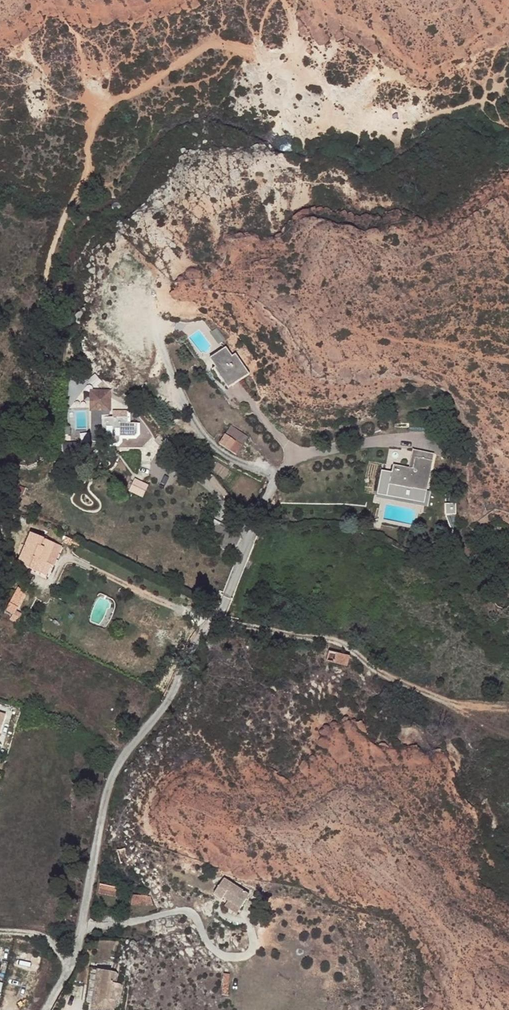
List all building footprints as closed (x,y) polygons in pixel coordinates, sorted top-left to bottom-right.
[(227,339),(218,327),(211,332),(219,344),(227,339)] [(220,364),(233,384),(250,373),(237,352),(233,355),(227,347),(212,357),(217,366),(220,364)] [(228,386),(233,384),(220,364),(217,366),(216,367),(228,386)] [(127,418),(101,418),(102,437),(104,442),(107,444),(112,445),(116,444),(119,441),(120,437),(132,437),(135,436),(137,433),(138,430),(138,426),(127,426),(127,418)] [(220,444),(237,454),(249,436),(232,425),(220,444)] [(412,450),(409,469),(415,470),(418,451),(412,450)] [(415,470),(409,469),(394,466),(390,486),(426,492),(435,455),(418,451),(415,470)] [(131,490),(146,496),(151,483),(137,477),(131,490)] [(55,583),(60,572),(54,569),(62,550),(41,541),(28,571),(55,583)] [(54,569),(60,572),(68,553),(62,550),(54,569)] [(35,600),(26,595),(13,618),(22,623),(35,600)] [(326,660),(347,665),(350,656),(329,650),(326,660)] [(126,849),(116,850),(117,858),(123,858),(124,866),(129,866),(126,849)] [(229,894),(242,901),(248,888),(237,884),(238,881),(224,875),(217,889),(229,894)] [(98,891),(118,895),(120,887),(100,883),(98,891)] [(129,903),(152,904),(152,894),(141,894),(140,887),(129,888),(129,903)] [(242,901),(229,894),(227,900),(240,906),(242,901)] [(91,1003),(110,1007),(116,972),(98,968),(91,1003)]
